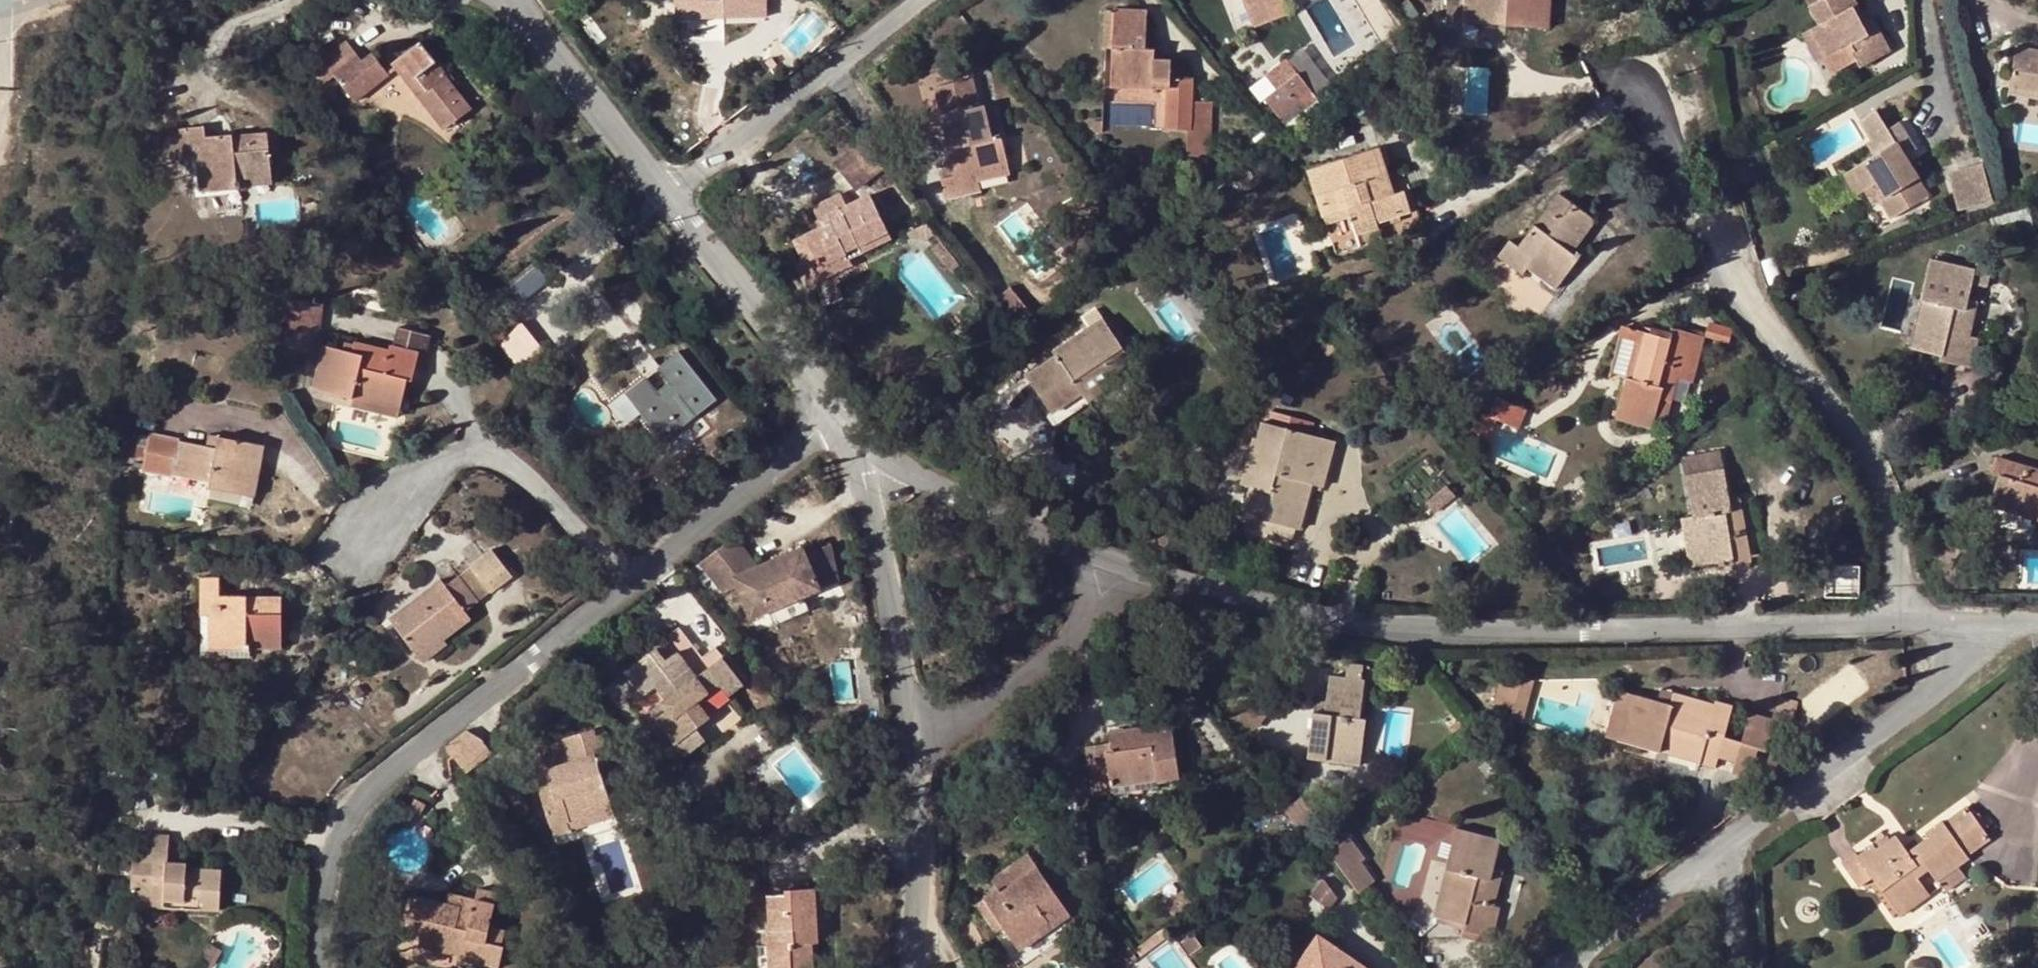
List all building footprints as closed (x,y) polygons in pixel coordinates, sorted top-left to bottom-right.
[(674,19),(686,19),(685,10),(723,10),(723,18),(766,17),(766,0),(674,0),(674,19)] [(1251,28),(1270,21),(1263,1),(1265,0),(1241,0),(1251,28)] [(1547,27),(1548,0),(1446,0),(1445,22),(1462,23),(1463,11),(1505,13),(1504,26),(1547,27)] [(1889,51),(1871,18),(1858,25),(1849,9),(1856,5),(1853,0),(1819,0),(1808,5),(1818,24),(1808,29),(1825,59),(1851,44),(1855,50),(1852,53),(1860,67),(1889,51)] [(685,10),(686,19),(723,18),(723,10),(685,10)] [(1105,10),(1103,47),(1112,48),(1119,48),(1120,10),(1105,10)] [(1119,48),(1112,48),(1111,85),(1167,88),(1165,128),(1187,130),(1186,156),(1209,158),(1211,102),(1191,100),(1192,79),(1169,77),(1170,60),(1153,58),(1144,58),(1145,48),(1146,12),(1120,10),(1119,48)] [(1462,23),(1504,26),(1505,13),(1463,11),(1462,23)] [(1825,59),(1808,29),(1801,33),(1817,63),(1825,59)] [(360,59),(346,40),(309,69),(322,85),(334,75),(354,101),(388,74),(371,51),(360,59)] [(443,76),(445,74),(419,40),(391,62),(444,129),(469,109),(449,83),(443,76)] [(2006,95),(2037,100),(2037,51),(2013,47),(2006,95)] [(1144,58),(1153,58),(1153,49),(1145,48),(1144,58)] [(447,72),(445,74),(443,76),(449,83),(454,79),(447,72)] [(1296,73),(1263,99),(1284,125),(1316,99),(1296,73)] [(953,176),(941,179),(945,199),(980,192),(980,188),(977,179),(1008,172),(1000,142),(993,144),(985,113),(981,114),(972,78),(936,87),(950,149),(947,150),(953,176)] [(993,111),(985,113),(993,144),(1000,142),(993,111)] [(1872,138),(1879,134),(1866,113),(1857,118),(1870,139),(1872,138)] [(1904,156),(1915,150),(1898,122),(1879,134),(1872,138),(1880,151),(1851,169),(1863,190),(1871,185),(1877,181),(1886,196),(1880,200),(1891,218),(1928,196),(1904,156)] [(186,128),(189,158),(196,157),(207,156),(210,189),(241,186),(241,177),(270,174),(266,133),(232,136),(231,134),(204,136),(203,126),(186,128)] [(164,130),(167,160),(189,158),(186,128),(164,130)] [(885,164),(864,139),(835,162),(856,187),(885,164)] [(1385,145),(1377,148),(1383,166),(1391,163),(1385,145)] [(1377,148),(1306,171),(1321,217),(1346,209),(1355,234),(1378,227),(1376,223),(1394,217),(1409,213),(1402,190),(1392,193),(1386,196),(1382,184),(1388,182),(1383,166),(1377,148)] [(207,156),(196,157),(199,192),(210,191),(210,189),(207,156)] [(1959,210),(1996,199),(1984,160),(1947,171),(1959,210)] [(1863,190),(1851,169),(1842,174),(1855,195),(1863,190)] [(977,179),(980,188),(1010,182),(1008,172),(977,179)] [(270,183),(270,174),(241,177),(241,186),(270,183)] [(1871,185),(1880,200),(1886,196),(1877,181),(1871,185)] [(1386,196),(1392,193),(1388,182),(1382,184),(1386,196)] [(839,193),(812,205),(821,225),(791,239),(801,260),(795,264),(805,286),(850,264),(847,256),(889,237),(869,194),(845,206),(839,193)] [(1521,275),(1525,269),(1531,261),(1559,281),(1579,254),(1572,249),(1592,220),(1558,195),(1535,226),(1533,225),(1517,246),(1507,240),(1496,256),(1521,275)] [(1359,246),(1381,238),(1378,227),(1355,234),(1346,209),(1321,217),(1323,225),(1339,220),(1346,242),(1356,238),(1359,246)] [(1376,223),(1378,227),(1396,222),(1394,217),(1376,223)] [(924,224),(913,229),(919,241),(933,235),(924,224)] [(919,241),(913,229),(910,231),(909,235),(919,241)] [(445,255),(437,262),(445,271),(453,264),(445,255)] [(1930,259),(1920,299),(1928,301),(1919,337),(1944,343),(1941,355),(1939,361),(1969,367),(1977,337),(1965,335),(1972,312),(1963,310),(1966,298),(1970,283),(1985,287),(1988,273),(1930,259)] [(1531,261),(1525,269),(1554,290),(1559,281),(1531,261)] [(540,266),(509,286),(518,300),(549,280),(540,266)] [(531,320),(560,296),(548,282),(519,306),(531,320)] [(1006,290),(992,301),(1015,329),(1029,318),(1006,290)] [(1986,303),(1966,298),(1963,310),(1972,312),(1965,335),(1977,337),(1986,303)] [(287,299),(284,331),(290,332),(315,334),(319,303),(287,299)] [(1928,301),(1920,299),(1907,348),(1941,355),(1944,343),(1919,337),(1928,301)] [(1026,376),(1050,411),(1080,391),(1074,382),(1105,362),(1112,372),(1130,360),(1102,319),(1054,351),(1057,355),(1026,376)] [(1707,336),(1734,340),(1736,325),(1710,321),(1707,336)] [(522,322),(500,340),(525,371),(547,354),(522,322)] [(413,367),(420,369),(429,335),(399,327),(394,346),(417,352),(413,367)] [(1644,333),(1620,327),(1608,375),(1624,378),(1633,380),(1644,333)] [(1667,339),(1644,333),(1633,380),(1624,378),(1614,420),(1650,429),(1659,397),(1666,399),(1673,368),(1691,372),(1693,372),(1703,337),(1670,328),(1667,339)] [(313,350),(315,334),(290,332),(288,346),(313,350)] [(410,379),(413,367),(417,352),(394,346),(389,345),(387,355),(364,349),(361,359),(350,357),(351,352),(321,345),(311,387),(352,398),(354,390),(389,399),(395,375),(407,379),(410,379)] [(361,359),(364,349),(353,346),(351,352),(350,357),(361,359)] [(662,441),(716,399),(678,350),(657,367),(673,386),(660,397),(644,377),(624,393),(662,441)] [(1080,391),(1050,411),(1046,415),(1053,425),(1118,382),(1112,372),(1105,362),(1074,382),(1080,391)] [(1683,403),(1691,372),(1673,368),(1666,399),(1683,403)] [(398,410),(407,379),(395,375),(389,399),(354,390),(352,398),(398,410)] [(562,406),(565,396),(554,392),(550,403),(562,406)] [(1522,410),(1494,398),(1487,415),(1495,418),(1515,427),(1522,410)] [(1495,418),(1487,415),(1480,413),(1469,438),(1484,445),(1495,418)] [(1249,488),(1241,512),(1296,528),(1309,484),(1318,486),(1331,441),(1260,421),(1255,438),(1251,437),(1237,484),(1249,488)] [(208,433),(205,446),(216,447),(218,435),(208,433)] [(216,447),(205,446),(149,434),(143,468),(209,482),(210,476),(249,485),(254,461),(260,462),(264,444),(218,435),(216,447)] [(1730,561),(1731,566),(1750,562),(1745,533),(1738,534),(1734,509),(1728,509),(1727,501),(1718,450),(1681,457),(1691,518),(1698,517),(1705,553),(1729,549),(1730,561)] [(1997,475),(2009,478),(2001,503),(2037,513),(2035,521),(2037,522),(2037,474),(2026,470),(2027,466),(1997,457),(1992,473),(1997,475)] [(210,476),(209,482),(208,487),(254,497),(260,462),(254,461),(249,485),(210,476)] [(2027,466),(2026,470),(2037,474),(2037,469),(2027,466)] [(2009,478),(1997,475),(1987,507),(2035,521),(2037,513),(2001,503),(2009,478)] [(1445,486),(1424,503),(1433,514),(1454,496),(1445,486)] [(1738,534),(1745,533),(1739,499),(1727,501),(1728,509),(1734,509),(1738,534)] [(1296,528),(1241,512),(1238,524),(1294,539),(1296,528)] [(1699,565),(1730,561),(1729,549),(1705,553),(1698,517),(1691,518),(1699,565)] [(757,566),(734,536),(700,563),(725,593),(738,586),(752,619),(768,611),(804,596),(839,580),(831,543),(806,554),(803,547),(757,566)] [(215,551),(216,542),(200,540),(199,549),(215,551)] [(489,548),(469,563),(490,590),(510,575),(489,548)] [(469,563),(457,573),(477,600),(490,590),(469,563)] [(387,618),(412,649),(436,631),(442,638),(469,618),(463,611),(477,600),(457,573),(443,584),(438,577),(387,618)] [(218,577),(200,576),(199,615),(207,615),(217,615),(217,647),(250,647),(250,638),(280,639),(281,596),(218,595),(218,577)] [(804,596),(768,611),(775,626),(810,611),(804,596)] [(217,615),(207,615),(207,649),(217,649),(217,647),(217,615)] [(702,659),(680,629),(636,661),(654,686),(663,699),(659,702),(665,710),(653,718),(682,757),(704,740),(694,727),(708,717),(699,704),(695,699),(719,682),(723,687),(728,694),(742,683),(716,648),(702,659)] [(436,631),(412,649),(421,662),(446,643),(442,638),(436,631)] [(250,647),(280,647),(280,639),(250,638),(250,647)] [(942,653),(947,661),(964,649),(959,641),(942,653)] [(654,686),(636,661),(624,671),(642,695),(654,686)] [(1525,720),(1536,680),(1505,672),(1494,713),(1525,720)] [(1358,719),(1362,681),(1327,677),(1324,704),(1323,714),(1311,712),(1305,759),(1323,761),(1324,753),(1347,755),(1353,718),(1358,719)] [(699,704),(723,687),(719,682),(695,699),(699,704)] [(1616,740),(1658,751),(1662,733),(1671,735),(1669,743),(1701,752),(1699,763),(1698,765),(1713,768),(1716,757),(1722,736),(1730,707),(1714,702),(1713,706),(1672,694),(1669,705),(1629,693),(1616,740)] [(648,710),(653,718),(665,710),(659,702),(648,710)] [(1323,714),(1324,704),(1312,703),(1311,712),(1323,714)] [(1775,718),(1750,712),(1743,741),(1759,745),(1758,750),(1766,752),(1775,718)] [(1105,721),(1107,732),(1134,728),(1133,717),(1105,721)] [(1323,761),(1357,765),(1363,719),(1358,719),(1353,718),(1347,755),(1324,753),(1323,761)] [(1451,733),(1460,726),(1456,721),(1446,728),(1451,733)] [(1134,728),(1107,732),(1109,744),(1083,748),(1091,796),(1156,787),(1155,782),(1178,778),(1170,723),(1134,728)] [(467,730),(448,746),(467,773),(493,754),(484,740),(467,730)] [(1662,733),(1658,751),(1699,763),(1701,752),(1669,743),(1671,735),(1662,733)] [(544,769),(549,785),(553,796),(541,800),(552,836),(565,832),(562,822),(611,806),(595,761),(605,759),(597,735),(564,746),(569,761),(544,769)] [(1722,736),(1716,757),(1754,767),(1758,750),(1759,745),(1743,741),(1722,736)] [(553,796),(549,785),(537,790),(541,800),(553,796)] [(1285,810),(1303,833),(1308,829),(1320,820),(1302,797),(1285,810)] [(614,815),(611,806),(562,822),(565,832),(614,815)] [(1926,837),(1914,845),(1951,871),(1967,860),(1965,856),(1988,840),(1981,832),(1971,817),(1966,808),(1943,825),(1940,821),(1922,833),(1926,837)] [(1977,813),(1971,817),(1981,832),(1987,827),(1977,813)] [(1452,922),(1450,927),(1463,930),(1489,937),(1497,906),(1493,904),(1487,903),(1494,878),(1488,876),(1489,869),(1497,839),(1454,828),(1444,868),(1451,871),(1442,906),(1455,910),(1452,922)] [(1401,830),(1394,833),(1399,842),(1406,838),(1401,830)] [(177,869),(178,861),(165,861),(167,834),(141,832),(139,859),(133,859),(131,895),(162,897),(162,906),(216,910),(219,871),(185,869),(177,869)] [(1356,891),(1378,880),(1356,835),(1333,846),(1356,891)] [(1951,871),(1914,845),(1906,851),(1894,835),(1889,840),(1874,849),(1871,844),(1842,865),(1857,888),(1870,878),(1892,908),(1922,887),(1915,879),(1928,870),(1936,882),(1951,871)] [(1874,849),(1889,840),(1885,835),(1871,844),(1874,849)] [(996,890),(983,899),(1002,928),(1013,944),(1046,922),(1051,929),(1069,916),(1026,853),(989,879),(996,890)] [(1432,917),(1452,922),(1455,910),(1442,906),(1451,871),(1444,868),(1432,917)] [(1487,903),(1493,904),(1501,873),(1489,869),(1488,876),(1494,878),(1487,903)] [(1928,895),(1922,887),(1892,908),(1898,917),(1928,895)] [(768,967),(813,967),(812,942),(803,942),(803,933),(815,932),(814,888),(785,890),(784,893),(767,894),(768,931),(766,931),(768,967)] [(1328,908),(1338,895),(1327,888),(1317,900),(1328,908)] [(494,893),(476,889),(474,900),(459,896),(457,906),(444,903),(417,897),(412,919),(422,921),(417,941),(457,949),(455,956),(455,959),(495,967),(496,967),(500,946),(498,945),(501,929),(486,926),(494,893)] [(400,937),(417,941),(422,921),(412,919),(417,897),(403,893),(398,915),(405,916),(400,937)] [(457,906),(459,896),(447,894),(444,903),(457,906)] [(162,897),(131,895),(130,905),(162,906),(162,897)] [(1002,928),(983,899),(975,904),(995,932),(1002,928)] [(1018,951),(1051,929),(1046,922),(1013,944),(1018,951)] [(1135,948),(1141,955),(1167,935),(1161,928),(1135,948)] [(1487,944),(1489,937),(1463,930),(1461,937),(1487,944)] [(815,942),(815,932),(803,933),(803,942),(812,942),(815,942)] [(681,942),(685,946),(692,938),(688,935),(681,942)] [(1316,935),(1294,967),(1364,967),(1316,935)] [(692,938),(685,946),(697,955),(704,948),(692,938)] [(415,947),(455,956),(457,949),(417,941),(415,947)]
